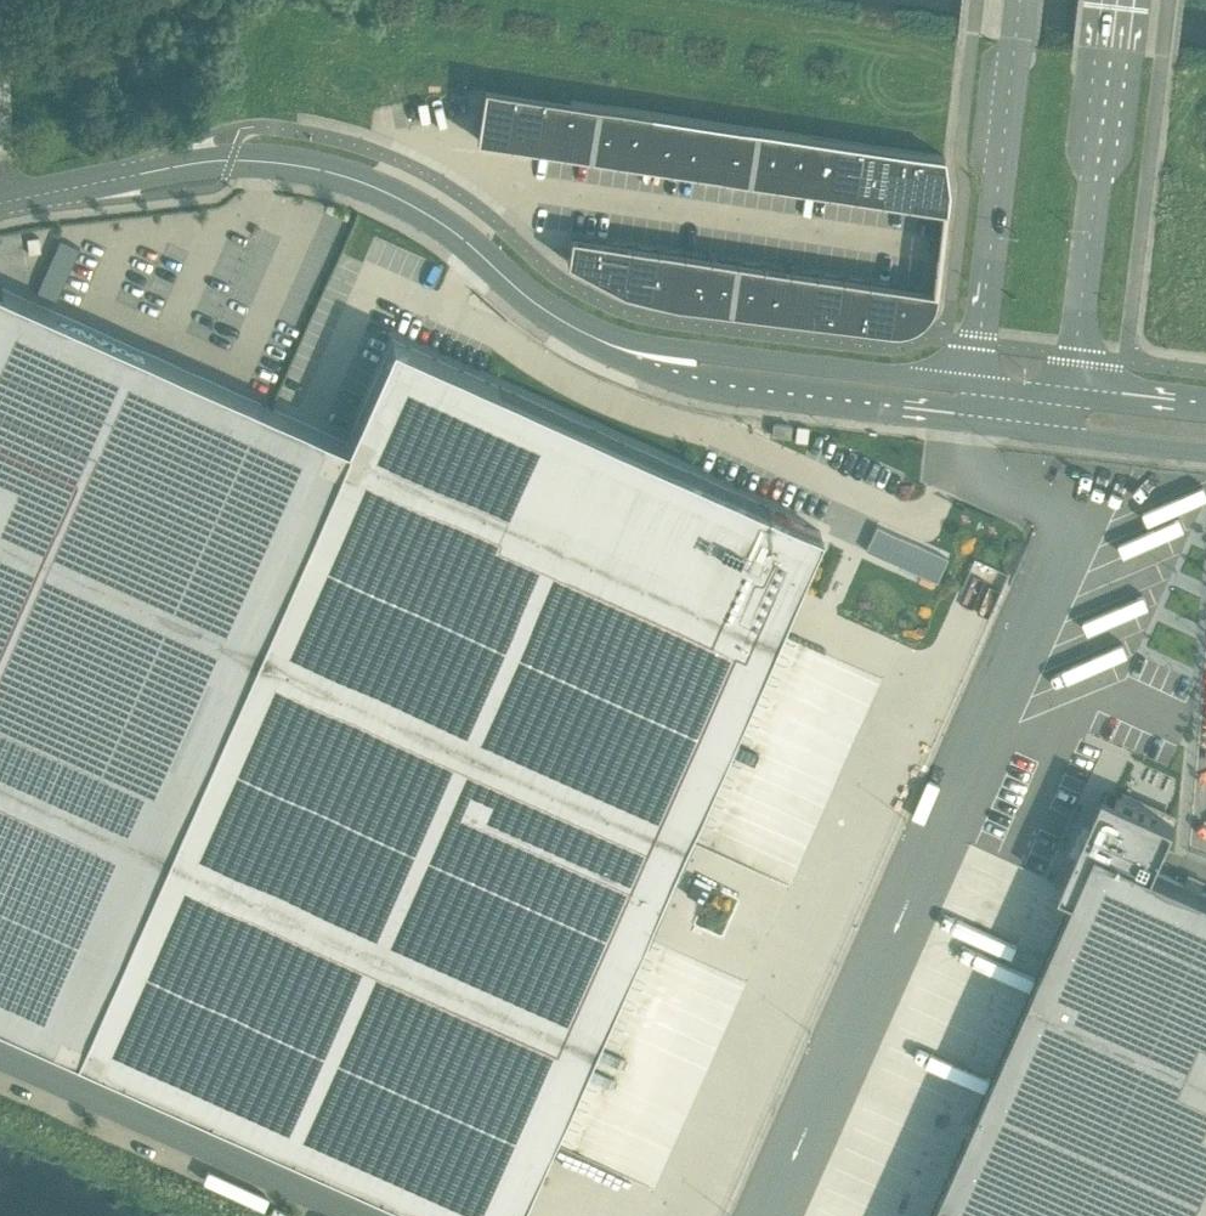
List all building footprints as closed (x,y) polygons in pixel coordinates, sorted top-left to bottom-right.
[(484,87),(477,138),(942,208),(946,208),(948,188),(944,155),(484,87)] [(568,254),(567,260),(622,290),(649,297),(650,295),(676,302),(889,328),(903,324),(916,317),(927,306),(934,294),(935,290),(932,290),(571,235),(568,255),(568,254)] [(2,1020),(47,1040),(75,1053),(349,442),(346,441),(264,404),(0,287),(0,1019),(2,1020)] [(75,1053),(439,1215),(514,1215),(820,530),(392,338),(346,441),(349,442),(75,1053)] [(932,1215),(1205,1215),(1205,893),(1155,870),(1176,822),(1105,790),(1076,854),(1061,887),(1076,894),(932,1215)]
